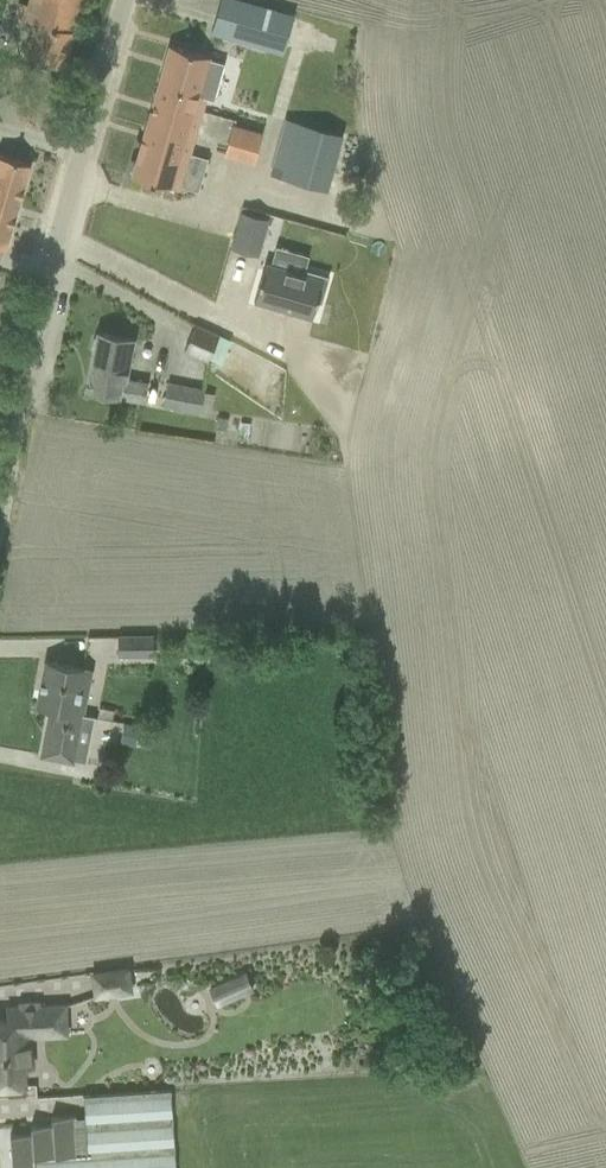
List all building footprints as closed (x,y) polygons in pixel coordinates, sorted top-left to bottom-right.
[(26,57),(61,67),(72,31),(70,30),(79,0),(31,0),(30,6),(21,3),(16,22),(34,27),(26,57)] [(212,30),(284,51),(294,16),(236,0),(221,0),(212,30)] [(208,57),(169,45),(132,176),(178,189),(204,97),(213,100),(224,63),(208,58),(208,57)] [(272,173),(331,188),(346,132),(287,117),(272,173)] [(224,154),(254,162),(262,135),(232,126),(224,154)] [(31,164),(0,155),(0,247),(6,248),(31,164)] [(265,262),(254,301),(312,318),(317,301),(321,303),(329,276),(303,268),(302,273),(265,262)] [(183,352),(207,362),(219,336),(195,325),(183,352)] [(87,390),(144,402),(148,383),(122,378),(130,338),(99,332),(87,390)] [(200,414),(201,412),(210,414),(214,394),(205,392),(205,390),(168,383),(163,406),(200,414)] [(217,416),(215,428),(226,430),(228,418),(217,416)] [(119,634),(119,656),(153,655),(154,634),(119,634)] [(50,709),(41,756),(74,762),(80,729),(92,731),(95,716),(83,714),(92,669),(45,660),(36,707),(50,709)] [(125,724),(121,744),(135,747),(139,726),(125,724)] [(93,974),(96,996),(131,991),(128,969),(93,974)] [(246,972),(209,988),(218,1007),(254,992),(246,972)] [(7,1020),(0,1021),(0,1087),(2,1087),(2,1091),(21,1090),(20,1086),(25,1086),(23,1051),(31,1051),(31,1036),(66,1034),(65,1005),(39,1007),(39,1002),(20,1003),(20,1007),(6,1008),(7,1020)] [(172,1095),(85,1101),(87,1129),(77,1129),(76,1116),(51,1117),(52,1119),(52,1125),(31,1126),(31,1128),(32,1134),(10,1135),(12,1167),(35,1166),(35,1167),(176,1167),(172,1095)]
